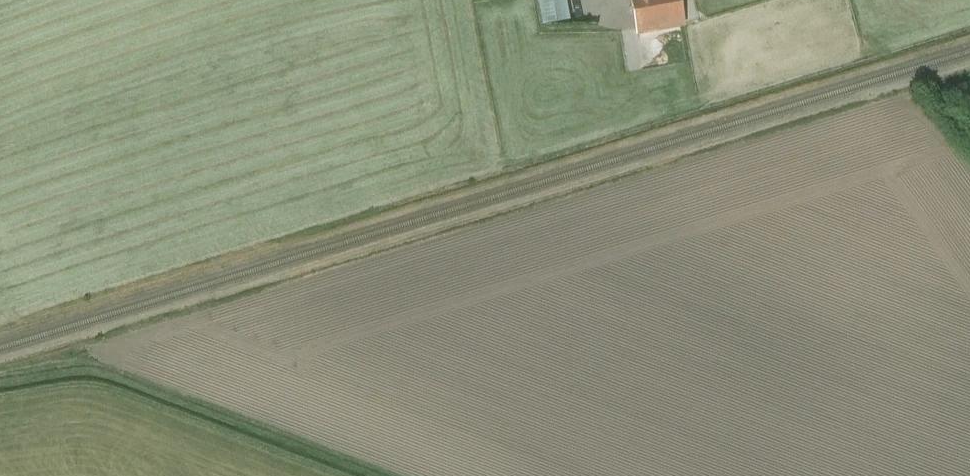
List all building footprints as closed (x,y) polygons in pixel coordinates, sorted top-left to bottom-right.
[(566,0),(538,0),(542,24),(569,19),(566,0)] [(637,35),(685,26),(680,0),(631,0),(637,35)]
